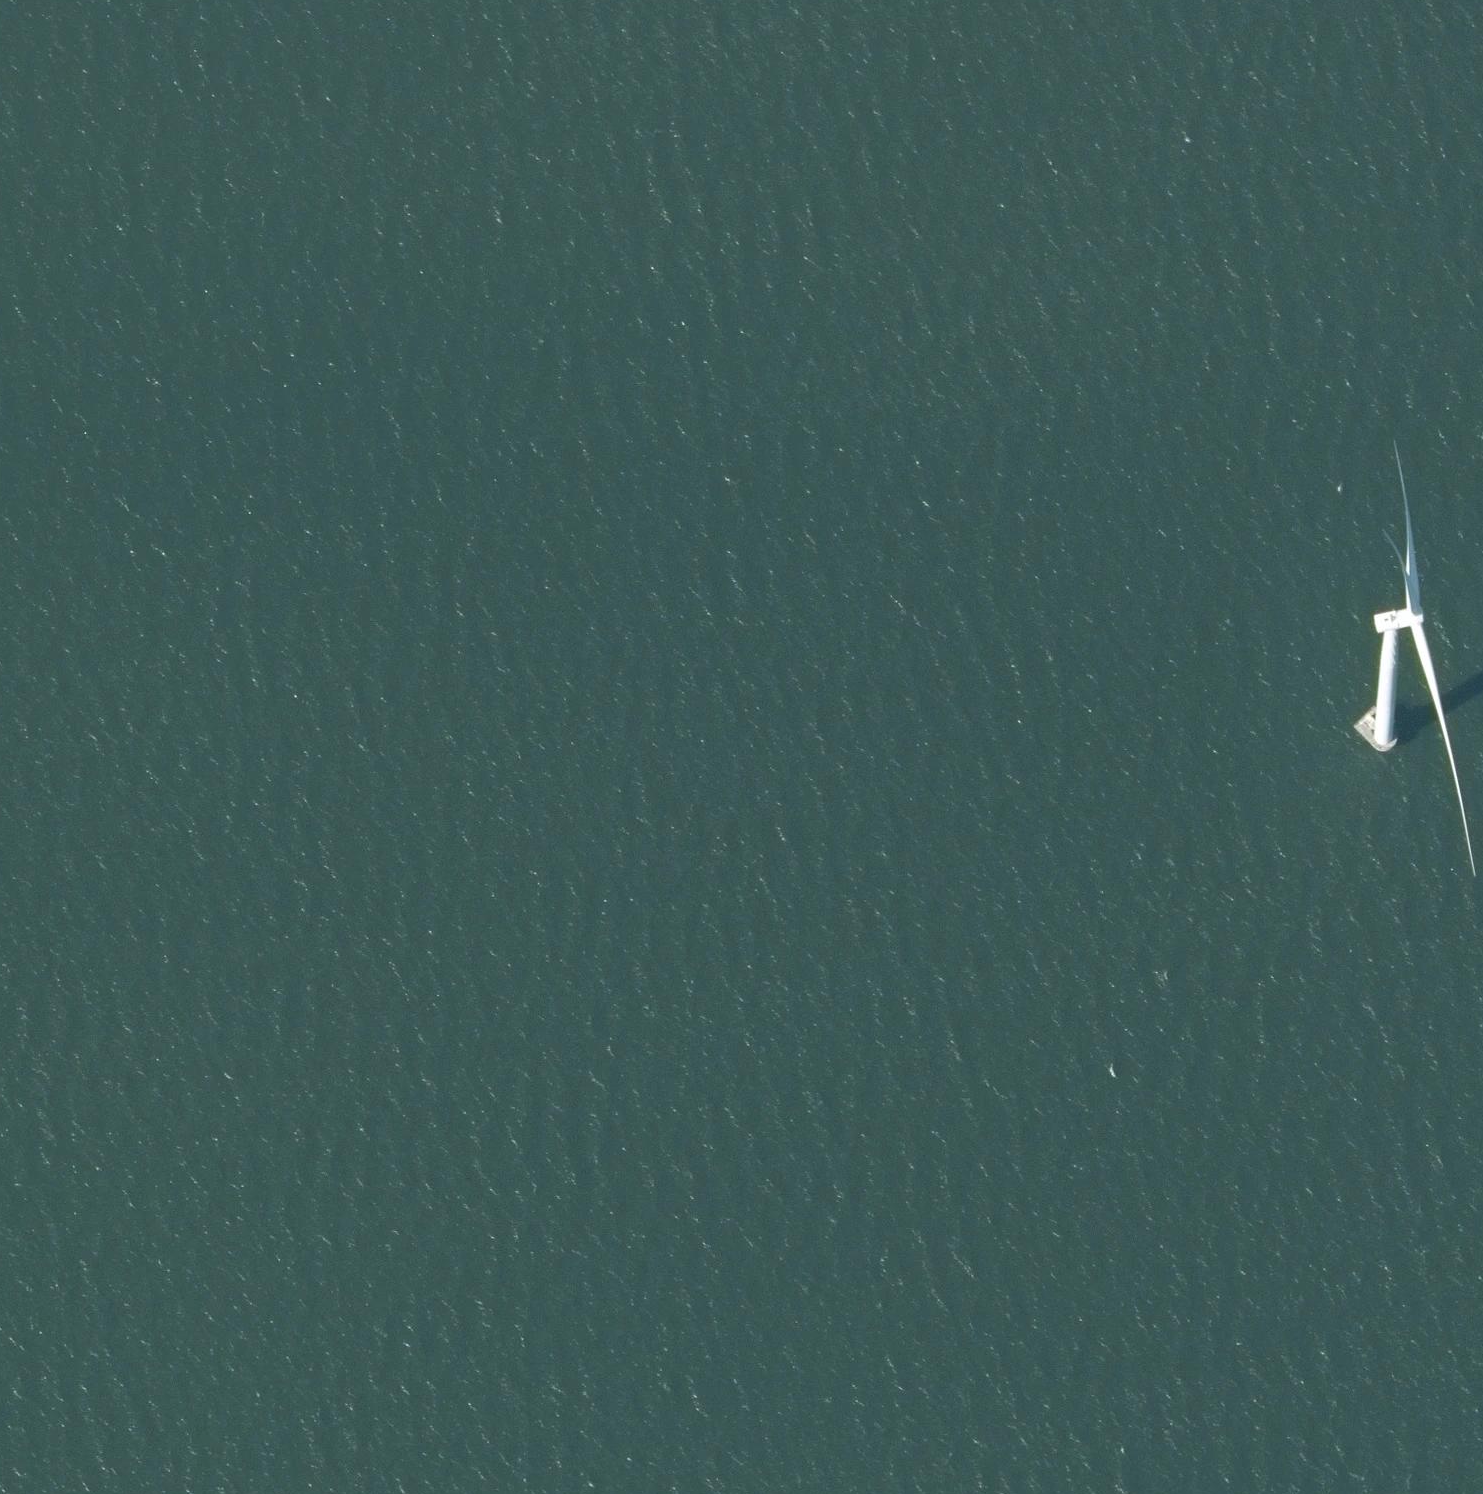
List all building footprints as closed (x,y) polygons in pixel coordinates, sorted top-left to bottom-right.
[(1374,739),(1373,742),(1373,745),(1374,747),(1376,749),(1377,751),(1381,752),(1384,752),(1387,751),(1388,749),(1390,747),(1391,744),(1391,742),(1390,739),(1388,737),(1385,735),(1383,734),(1380,734),(1378,735),(1376,737),(1374,739)]
